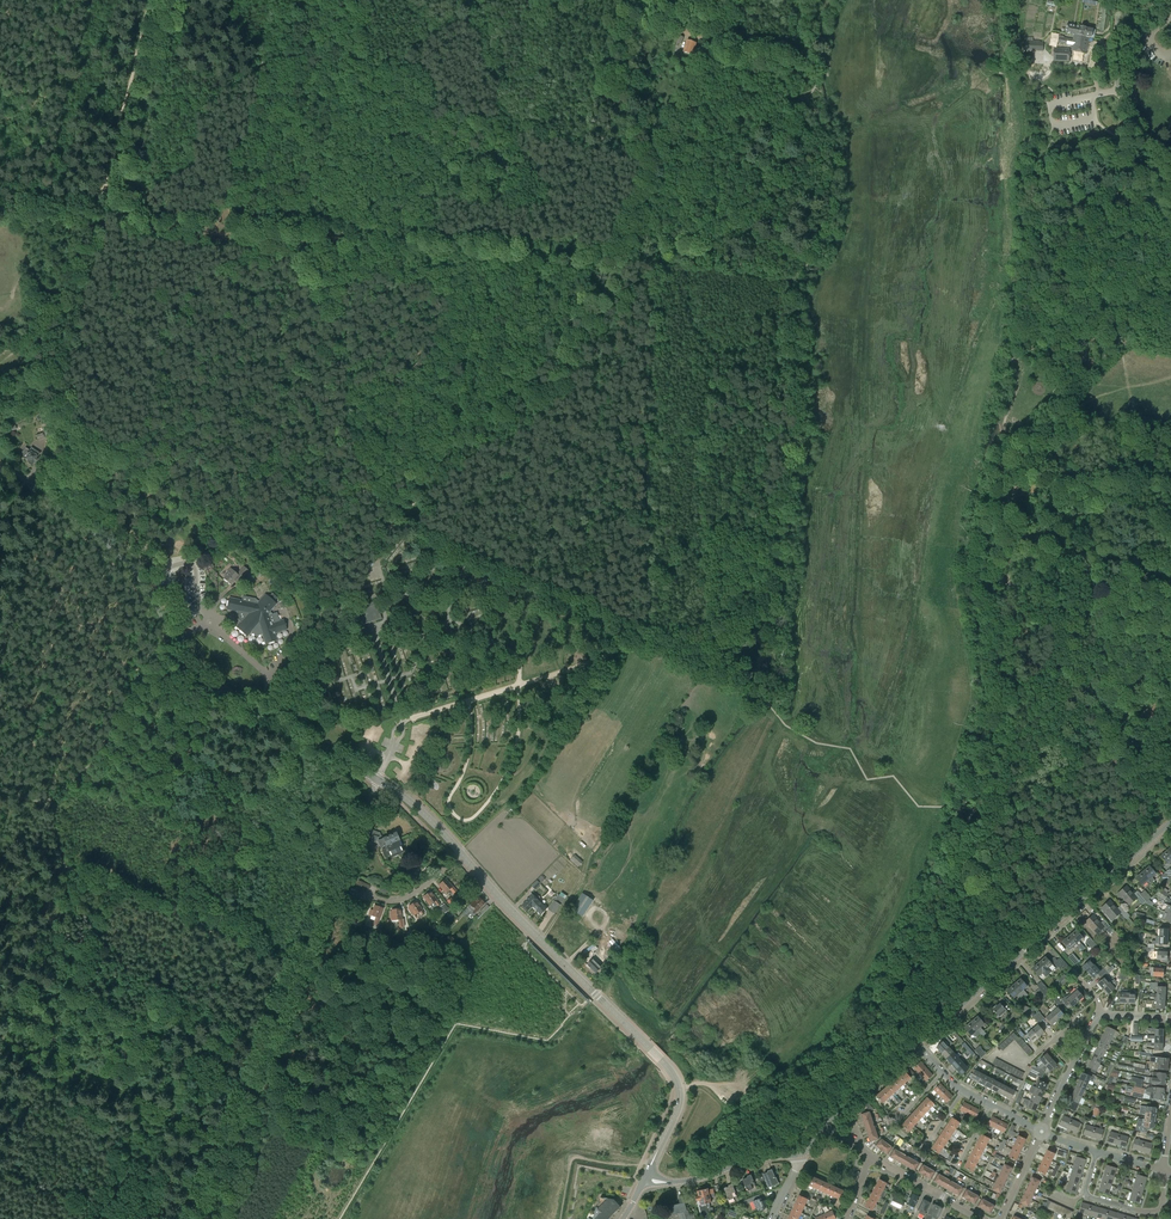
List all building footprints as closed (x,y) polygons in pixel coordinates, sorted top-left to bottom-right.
[(1077,35),(1079,27),(1067,25),(1065,33),(1074,35),(1073,39),(1072,45),(1071,51),(1086,53),(1089,38),(1077,35)] [(1092,29),(1079,27),(1077,35),(1089,38),(1089,37),(1094,38),(1095,30),(1092,30),(1092,29)] [(1033,38),(1025,37),(1024,51),(1043,51),(1043,42),(1033,41),(1033,38)] [(696,46),(692,45),(692,46),(687,44),(683,55),(692,58),(695,47),(696,46)] [(1053,61),(1069,62),(1070,49),(1054,48),(1045,47),(1045,56),(1053,57),(1053,61)] [(34,449),(32,452),(25,447),(20,456),(24,459),(28,461),(28,462),(28,463),(28,464),(30,465),(31,465),(32,465),(34,462),(35,463),(38,459),(37,458),(38,456),(35,454),(37,451),(34,449)] [(363,568),(367,572),(374,565),(369,560),(363,568)] [(223,578),(230,584),(235,579),(238,582),(248,571),(243,567),(238,572),(235,569),(233,571),(230,568),(227,572),(228,573),(223,578)] [(242,600),(229,598),(227,610),(237,612),(236,614),(235,615),(236,618),(237,621),(238,620),(240,622),(236,626),(242,632),(247,637),(251,632),(254,635),(253,635),(256,636),(258,636),(258,635),(262,634),(265,643),(265,644),(277,640),(275,634),(287,630),(283,620),(279,621),(277,613),(272,614),(271,613),(270,612),(276,604),(265,594),(258,602),(256,600),(255,600),(255,599),(243,596),(242,600)] [(360,617),(363,625),(381,619),(376,601),(362,605),(366,615),(360,617)] [(294,605),(286,607),(290,618),(297,615),(294,605)] [(374,850),(386,845),(398,840),(395,833),(383,838),(380,832),(379,833),(372,836),(368,837),(374,850)] [(398,840),(386,845),(387,847),(381,850),(384,857),(396,852),(397,854),(405,851),(400,839),(398,840)] [(1167,850),(1161,856),(1167,863),(1170,860),(1170,855),(1167,850)] [(570,860),(578,867),(583,862),(575,855),(570,860)] [(1149,866),(1142,872),(1152,883),(1155,880),(1152,877),(1155,874),(1149,866)] [(1152,883),(1142,872),(1136,878),(1143,885),(1146,882),(1149,885),(1152,883)] [(1164,872),(1160,876),(1166,884),(1170,880),(1164,872)] [(413,878),(407,873),(403,879),(409,884),(413,878)] [(542,876),(537,880),(541,884),(545,879),(542,876)] [(361,887),(363,882),(351,877),(349,883),(361,887)] [(438,885),(446,893),(450,888),(453,891),(455,889),(452,887),(453,886),(445,879),(438,885)] [(541,884),(537,880),(532,886),(535,889),(541,884)] [(1140,894),(1137,891),(1133,894),(1126,886),(1119,893),(1129,905),(1136,898),(1142,905),(1146,902),(1140,894)] [(1161,888),(1158,891),(1166,897),(1169,894),(1161,888)] [(1144,890),(1140,894),(1146,902),(1151,898),(1144,890)] [(437,900),(431,891),(423,897),(429,905),(434,902),(436,905),(439,903),(437,900)] [(1166,897),(1158,891),(1155,894),(1164,900),(1166,897)] [(583,917),(593,900),(582,893),(571,910),(583,917)] [(343,902),(349,904),(352,897),(346,894),(343,902)] [(528,911),(533,906),(539,900),(533,894),(522,905),(528,911)] [(472,912),(474,914),(477,911),(484,904),(478,897),(470,905),(475,909),(472,912)] [(451,898),(447,901),(451,907),(455,904),(451,898)] [(539,900),(533,906),(541,915),(547,909),(544,906),(545,905),(539,900)] [(548,909),(555,913),(561,904),(554,900),(548,909)] [(1117,909),(1110,900),(1101,908),(1111,920),(1120,913),(1126,920),(1130,916),(1121,905),(1117,909)] [(422,910),(416,901),(408,906),(414,915),(419,912),(421,915),(424,913),(422,910)] [(444,903),(440,906),(445,913),(449,910),(444,903)] [(1164,912),(1170,915),(1170,906),(1164,903),(1161,910),(1164,912)] [(383,908),(374,905),(373,910),(370,909),(368,915),(376,917),(373,924),(377,925),(379,918),(380,918),(383,908)] [(400,924),(401,927),(404,927),(403,919),(402,919),(401,909),(391,910),(392,920),(398,920),(399,924),(400,924)] [(1131,914),(1144,918),(1145,914),(1140,913),(1141,910),(1138,909),(1135,911),(1131,914)] [(1170,920),(1170,915),(1164,912),(1161,910),(1159,914),(1163,915),(1161,919),(1170,923),(1170,920)] [(1085,922),(1096,934),(1103,927),(1109,934),(1113,931),(1104,920),(1100,923),(1093,915),(1085,922)] [(1159,936),(1168,937),(1168,929),(1159,928),(1159,936)] [(1076,930),(1070,936),(1079,947),(1082,951),(1085,948),(1079,941),(1082,938),(1076,930)] [(1079,947),(1070,936),(1063,941),(1069,949),(1073,946),(1076,949),(1079,947)] [(1167,944),(1168,937),(1159,936),(1156,936),(1155,941),(1151,940),(1151,944),(1148,944),(1147,947),(1154,947),(1154,944),(1167,944)] [(1085,942),(1092,949),(1097,945),(1095,944),(1094,942),(1091,939),(1090,938),(1085,942)] [(1053,948),(1049,951),(1052,955),(1053,954),(1056,957),(1058,954),(1053,948)] [(1167,952),(1157,951),(1157,960),(1162,960),(1162,962),(1168,962),(1169,956),(1167,956),(1167,952)] [(1068,957),(1074,965),(1079,961),(1073,953),(1068,957)] [(1084,970),(1085,969),(1088,972),(1095,965),(1090,960),(1094,956),(1091,953),(1085,959),(1087,962),(1083,966),(1082,968),(1084,970)] [(1058,967),(1064,962),(1061,958),(1059,959),(1059,958),(1057,960),(1054,957),(1049,962),(1045,957),(1039,963),(1048,974),(1055,968),(1058,967)] [(587,964),(596,973),(601,967),(593,959),(587,964)] [(1048,974),(1039,963),(1032,968),(1039,976),(1042,973),(1045,976),(1048,974)] [(1097,974),(1100,977),(1107,971),(1104,968),(1100,971),(1095,965),(1088,972),(1093,978),(1097,974)] [(1163,973),(1164,968),(1153,967),(1153,976),(1163,977),(1164,976),(1164,974),(1163,973)] [(1098,983),(1103,989),(1110,982),(1108,980),(1110,979),(1107,975),(1109,973),(1107,971),(1100,977),(1102,979),(1098,983)] [(1060,983),(1063,986),(1070,980),(1067,977),(1060,983)] [(1014,985),(1023,995),(1025,998),(1028,995),(1023,989),(1027,986),(1020,979),(1014,985)] [(1103,989),(1108,995),(1115,988),(1117,983),(1114,979),(1110,982),(1103,989)] [(1036,985),(1039,988),(1046,996),(1050,992),(1041,981),(1036,985)] [(1157,990),(1157,994),(1165,994),(1165,987),(1157,986),(1158,983),(1150,982),(1149,990),(1157,990)] [(1023,995),(1014,985),(1007,990),(1014,997),(1017,994),(1020,998),(1023,995)] [(1071,995),(1078,1002),(1083,997),(1081,994),(1082,992),(1078,987),(1070,994),(1071,995)] [(1046,996),(1039,988),(1034,993),(1041,1000),(1046,996)] [(1119,1002),(1127,1003),(1127,993),(1120,993),(1119,1002)] [(1156,998),(1156,1001),(1165,1001),(1165,994),(1157,994),(1149,993),(1149,997),(1153,997),(1156,998)] [(1055,997),(1061,1004),(1063,1002),(1065,1006),(1069,1004),(1072,1007),(1078,1002),(1071,995),(1070,994),(1062,998),(1058,994),(1055,997)] [(1058,1006),(1061,1004),(1055,997),(1053,999),(1058,1006)] [(1164,1009),(1165,1001),(1156,1001),(1143,1000),(1141,1001),(1141,1008),(1145,1008),(1145,1003),(1152,1004),(1152,1009),(1160,1009),(1160,1008),(1164,1009)] [(999,1017),(1007,1011),(1000,1003),(997,1006),(996,1005),(992,1009),(991,1009),(995,1014),(995,1013),(999,1017)] [(1019,1010),(1028,1014),(1033,1010),(1022,1004),(1019,1010)] [(1049,1009),(1052,1012),(1058,1019),(1064,1014),(1057,1007),(1057,1008),(1054,1005),(1049,1009)] [(1012,1012),(1020,1017),(1023,1013),(1014,1008),(1012,1012)] [(1039,1012),(1036,1014),(1042,1021),(1044,1018),(1039,1012)] [(1058,1019),(1052,1012),(1046,1017),(1052,1025),(1058,1019)] [(1042,1021),(1036,1014),(1033,1017),(1039,1023),(1042,1021)] [(971,1022),(981,1033),(983,1036),(986,1033),(980,1027),(984,1024),(977,1017),(971,1022)] [(978,1036),(981,1033),(971,1022),(965,1028),(971,1035),(975,1032),(978,1036)] [(999,1029),(1008,1034),(1012,1029),(1002,1023),(999,1029)] [(1037,1025),(1032,1030),(1038,1037),(1044,1032),(1037,1025)] [(1106,1026),(1103,1033),(1112,1037),(1115,1031),(1106,1026)] [(1155,1032),(1155,1035),(1163,1036),(1163,1029),(1159,1029),(1159,1027),(1156,1027),(1156,1028),(1151,1028),(1147,1028),(1147,1031),(1151,1031),(1151,1032),(1155,1032)] [(1016,1031),(1022,1038),(1025,1035),(1019,1029),(1016,1031)] [(1038,1037),(1032,1030),(1026,1035),(1033,1042),(1038,1037)] [(1103,1033),(1100,1040),(1109,1044),(1112,1037),(1103,1033)] [(1100,1040),(1097,1047),(1106,1051),(1109,1044),(1100,1040)] [(936,1047),(941,1053),(949,1046),(943,1041),(936,1047)] [(1163,1043),(1154,1042),(1154,1043),(1147,1042),(1147,1045),(1150,1045),(1150,1046),(1154,1046),(1154,1050),(1162,1051),(1163,1043)] [(941,1053),(946,1059),(953,1052),(949,1046),(941,1053)] [(979,1046),(974,1050),(981,1058),(986,1054),(979,1046)] [(1097,1047),(1094,1053),(1103,1057),(1106,1051),(1097,1047)] [(946,1059),(951,1064),(958,1058),(953,1052),(946,1059)] [(1045,1065),(1052,1059),(1047,1053),(1039,1059),(1042,1062),(1037,1067),(1040,1069),(1041,1068),(1042,1068),(1045,1065)] [(1094,1053),(1091,1060),(1100,1064),(1103,1057),(1094,1053)] [(1149,1062),(1152,1062),(1154,1062),(1168,1064),(1169,1059),(1158,1057),(1150,1056),(1149,1062)] [(951,1064),(956,1070),(963,1063),(958,1058),(951,1064)] [(1057,1064),(1052,1059),(1045,1065),(1042,1068),(1044,1070),(1047,1067),(1050,1071),(1057,1064)] [(1100,1064),(1091,1060),(1087,1067),(1096,1071),(1100,1064)] [(914,1067),(920,1074),(927,1068),(920,1061),(914,1067)] [(963,1063),(956,1070),(961,1075),(968,1069),(963,1063)] [(927,1068),(920,1074),(926,1081),(933,1075),(927,1068)] [(971,1079),(978,1082),(982,1074),(975,1070),(971,1079)] [(1109,1076),(1117,1078),(1119,1071),(1112,1070),(1109,1076)] [(904,1071),(899,1076),(905,1083),(908,1080),(910,1082),(912,1080),(904,1071)] [(1082,1072),(1079,1080),(1088,1084),(1090,1080),(1093,1081),(1095,1076),(1088,1072),(1087,1075),(1082,1072)] [(978,1082),(984,1086),(989,1077),(982,1074),(978,1082)] [(905,1083),(899,1076),(893,1081),(900,1088),(903,1085),(904,1087),(907,1084),(905,1083)] [(984,1086),(991,1089),(995,1081),(989,1077),(984,1086)] [(1165,1085),(1166,1079),(1152,1078),(1150,1077),(1149,1082),(1151,1083),(1165,1085)] [(1034,1082),(1032,1086),(1044,1091),(1048,1084),(1043,1082),(1044,1080),(1039,1078),(1039,1079),(1038,1078),(1036,1083),(1034,1082)] [(1079,1080),(1076,1086),(1084,1090),(1085,1090),(1088,1084),(1079,1080)] [(901,1089),(893,1081),(887,1086),(894,1093),(897,1090),(899,1092),(901,1089)] [(991,1089),(997,1092),(1002,1084),(995,1081),(991,1089)] [(933,1090),(940,1096),(946,1090),(940,1083),(933,1090)] [(997,1092),(1004,1096),(1008,1087),(1002,1084),(997,1092)] [(1115,1086),(1108,1084),(1106,1091),(1113,1092),(1115,1086)] [(1124,1094),(1143,1099),(1145,1089),(1126,1084),(1124,1094)] [(893,1096),(893,1097),(896,1095),(894,1093),(887,1086),(882,1090),(888,1098),(892,1095),(893,1096)] [(1029,1092),(1032,1094),(1041,1098),(1044,1091),(1032,1086),(1029,1092)] [(1076,1086),(1073,1093),(1081,1097),(1085,1090),(1084,1090),(1076,1086)] [(1008,1087),(1004,1096),(1011,1099),(1015,1091),(1008,1087)] [(888,1098),(882,1090),(876,1096),(883,1103),(886,1100),(888,1101),(890,1099),(888,1098)] [(946,1090),(940,1096),(947,1103),(953,1096),(946,1090)] [(1164,1100),(1164,1094),(1150,1093),(1146,1092),(1145,1094),(1149,1096),(1150,1096),(1149,1099),(1153,1099),(1154,1099),(1154,1100),(1157,1100),(1158,1099),(1164,1100)] [(1085,1099),(1081,1097),(1073,1093),(1069,1099),(1078,1104),(1082,1105),(1085,1099)] [(1032,1094),(1029,1100),(1038,1105),(1041,1098),(1032,1094)] [(927,1097),(922,1103),(929,1109),(932,1106),(933,1108),(936,1105),(927,1097)] [(1038,1105),(1029,1100),(1024,1098),(1023,1101),(1025,1102),(1026,1106),(1026,1107),(1035,1112),(1038,1105)] [(1078,1104),(1069,1099),(1066,1106),(1075,1111),(1078,1104)] [(959,1110),(968,1114),(972,1106),(964,1102),(959,1110)] [(922,1103),(917,1108),(924,1115),(927,1112),(929,1113),(931,1111),(929,1109),(922,1103)] [(972,1106),(968,1114),(976,1118),(980,1110),(972,1106)] [(917,1108),(912,1114),(919,1120),(922,1117),(923,1119),(926,1116),(924,1115),(917,1108)] [(1145,1114),(1145,1117),(1156,1118),(1156,1113),(1145,1112),(1145,1110),(1140,1110),(1139,1114),(1145,1114)] [(861,1114),(863,1120),(872,1118),(869,1111),(861,1114)] [(912,1114),(907,1119),(914,1126),(917,1123),(918,1124),(921,1122),(919,1120),(912,1114)] [(1059,1125),(1067,1129),(1072,1119),(1063,1115),(1059,1125)] [(952,1117),(948,1123),(956,1129),(958,1125),(960,1127),(961,1125),(963,1127),(966,1123),(955,1116),(954,1119),(952,1117)] [(987,1124),(996,1129),(1000,1120),(992,1116),(987,1124)] [(863,1120),(865,1127),(874,1125),(872,1118),(863,1120)] [(914,1126),(907,1119),(901,1125),(904,1127),(909,1131),(912,1128),(913,1129),(916,1127),(914,1126)] [(1072,1119),(1067,1129),(1076,1133),(1080,1123),(1072,1119)] [(1000,1120),(996,1129),(1004,1133),(1008,1125),(1000,1120)] [(1154,1128),(1155,1123),(1144,1122),(1141,1122),(1138,1122),(1137,1121),(1136,1130),(1146,1133),(1146,1129),(1150,1130),(1151,1128),(1154,1128)] [(948,1123),(943,1130),(953,1136),(956,1133),(959,1135),(961,1132),(956,1129),(948,1123)] [(865,1127),(868,1134),(876,1131),(874,1125),(865,1127)] [(1083,1134),(1092,1137),(1095,1127),(1086,1125),(1083,1134)] [(1095,1127),(1092,1137),(1101,1140),(1104,1130),(1095,1127)] [(943,1130),(939,1136),(947,1141),(950,1138),(952,1139),(953,1136),(943,1130)] [(876,1131),(868,1134),(870,1141),(878,1138),(876,1131)] [(1107,1142),(1116,1144),(1120,1134),(1110,1132),(1107,1142)] [(981,1134),(977,1141),(986,1145),(988,1141),(990,1143),(992,1140),(981,1134)] [(1120,1134),(1116,1144),(1125,1147),(1128,1137),(1120,1134)] [(1018,1135),(1015,1142),(1023,1146),(1026,1139),(1018,1135)] [(939,1136),(935,1142),(943,1147),(946,1144),(947,1145),(949,1142),(947,1141),(939,1136)] [(879,1148),(881,1150),(887,1143),(881,1138),(876,1145),(879,1148)] [(1132,1149),(1141,1151),(1144,1141),(1135,1139),(1132,1149)] [(977,1141),(974,1147),(983,1152),(985,1148),(987,1149),(988,1146),(986,1145),(977,1141)] [(1144,1141),(1141,1151),(1150,1154),(1153,1144),(1144,1141)] [(943,1147),(935,1142),(931,1148),(939,1154),(941,1150),(943,1151),(945,1149),(943,1147)] [(1015,1142),(1011,1149),(1019,1153),(1023,1146),(1015,1142)] [(887,1143),(881,1150),(883,1151),(884,1151),(887,1154),(892,1147),(887,1143)] [(974,1147),(971,1154),(979,1158),(981,1155),(983,1156),(984,1154),(988,1157),(987,1160),(989,1161),(992,1157),(985,1153),(983,1152),(974,1147)] [(890,1156),(896,1160),(901,1152),(894,1148),(890,1156)] [(1019,1153),(1011,1149),(1008,1156),(1016,1160),(1019,1153)] [(1047,1150),(1044,1157),(1052,1161),(1055,1154),(1047,1150)] [(896,1160),(902,1163),(907,1155),(901,1152),(896,1160)] [(971,1154),(967,1160),(976,1165),(978,1161),(980,1162),(981,1159),(979,1158),(971,1154)] [(902,1163),(909,1167),(913,1159),(907,1155),(902,1163)] [(1076,1156),(1073,1165),(1083,1168),(1086,1159),(1076,1156)] [(1044,1157),(1040,1164),(1048,1168),(1052,1161),(1044,1157)] [(913,1159),(909,1167),(915,1171),(920,1163),(913,1159)] [(978,1166),(967,1161),(964,1168),(972,1172),(974,1168),(976,1169),(978,1166)] [(1004,1163),(1001,1170),(1009,1174),(1013,1167),(1004,1163)] [(922,1174),(925,1176),(929,1168),(922,1164),(918,1172),(922,1174)] [(1048,1168),(1040,1164),(1037,1171),(1045,1175),(1048,1168)] [(1073,1165),(1071,1174),(1081,1177),(1083,1168),(1073,1165)] [(1106,1165),(1104,1174),(1114,1177),(1116,1168),(1106,1165)] [(951,1180),(947,1178),(951,1171),(950,1171),(952,1168),(950,1166),(950,1167),(948,1170),(947,1172),(940,1185),(946,1188),(951,1180)] [(929,1168),(925,1176),(927,1177),(931,1179),(935,1171),(929,1168)] [(947,1172),(948,1170),(946,1169),(942,1176),(938,1173),(933,1181),(940,1185),(947,1172)] [(768,1172),(763,1174),(769,1189),(778,1185),(772,1171),(771,1170),(768,1171),(768,1172)] [(1001,1170),(998,1176),(1006,1180),(1009,1174),(1001,1170)] [(748,1194),(757,1190),(750,1171),(751,1174),(747,1176),(748,1177),(743,1179),(748,1194)] [(1071,1174),(1068,1182),(1078,1185),(1081,1177),(1071,1174)] [(1104,1174),(1101,1183),(1111,1185),(1114,1177),(1104,1174)] [(1137,1174),(1134,1183),(1144,1186),(1147,1177),(1137,1174)] [(813,1187),(817,1178),(811,1175),(806,1186),(808,1188),(809,1186),(813,1187)] [(959,1180),(961,1177),(959,1176),(957,1178),(954,1183),(951,1180),(946,1188),(953,1192),(959,1180)] [(998,1176),(995,1183),(1003,1187),(1006,1180),(998,1176)] [(1032,1176),(1029,1183),(1037,1187),(1040,1180),(1032,1176)] [(816,1189),(820,1190),(824,1181),(817,1178),(813,1187),(812,1189),(815,1191),(816,1189)] [(879,1179),(875,1186),(883,1190),(887,1183),(879,1179)] [(831,1185),(824,1181),(820,1190),(819,1192),(822,1194),(823,1192),(827,1193),(831,1185)] [(961,1183),(959,1181),(958,1181),(953,1192),(959,1195),(963,1188),(960,1185),(961,1183)] [(1078,1185),(1068,1182),(1065,1191),(1075,1194),(1078,1185)] [(1003,1187),(995,1183),(992,1190),(1000,1193),(1003,1187)] [(1029,1183),(1026,1189),(1034,1193),(1037,1187),(1029,1183)] [(1111,1185),(1101,1183),(1099,1191),(1108,1194),(1111,1185)] [(1134,1183),(1132,1192),(1142,1195),(1144,1186),(1134,1183)] [(737,1197),(732,1184),(728,1185),(729,1187),(724,1189),(728,1201),(737,1197)] [(834,1197),(838,1188),(831,1185),(827,1193),(826,1195),(829,1197),(830,1195),(834,1197)] [(875,1186),(872,1193),(879,1197),(883,1199),(886,1192),(883,1190),(875,1186)] [(708,1188),(703,1189),(704,1195),(703,1196),(707,1212),(713,1211),(712,1207),(710,1208),(709,1203),(712,1202),(711,1202),(710,1198),(715,1197),(715,1194),(713,1195),(712,1189),(708,1190),(708,1189),(708,1188)] [(834,1197),(833,1199),(835,1200),(836,1200),(836,1198),(841,1200),(845,1191),(838,1188),(834,1197)] [(707,1212),(703,1196),(704,1195),(703,1189),(697,1191),(697,1192),(697,1191),(698,1195),(695,1196),(698,1205),(699,1205),(702,1214),(707,1212)] [(966,1199),(968,1200),(973,1192),(966,1189),(962,1196),(966,1199)] [(1026,1189),(1022,1196),(1031,1200),(1034,1201),(1035,1198),(1032,1197),(1034,1193),(1026,1189)] [(973,1192),(968,1200),(971,1202),(971,1201),(975,1204),(979,1196),(973,1192)] [(1142,1195),(1132,1192),(1129,1201),(1139,1204),(1142,1195)] [(872,1193),(868,1199),(876,1204),(879,1197),(872,1193)] [(906,1212),(911,1214),(919,1197),(912,1193),(906,1203),(910,1205),(906,1212)] [(763,1197),(761,1198),(759,1195),(744,1201),(745,1205),(753,1202),(757,1212),(767,1208),(766,1205),(767,1204),(765,1200),(764,1200),(763,1197)] [(799,1195),(796,1202),(805,1206),(806,1202),(808,1203),(810,1200),(799,1195)] [(689,1214),(688,1210),(687,1211),(683,1196),(679,1197),(681,1203),(670,1206),(672,1215),(679,1213),(681,1218),(686,1218),(685,1215),(689,1214)] [(1031,1200),(1022,1196),(1019,1202),(1028,1206),(1031,1200)] [(614,1199),(600,1197),(593,1218),(609,1218),(613,1215),(621,1207),(614,1200),(614,1199)] [(890,1204),(902,1209),(905,1203),(894,1197),(890,1204)] [(978,1206),(984,1209),(988,1202),(982,1198),(978,1206)] [(876,1204),(868,1199),(865,1206),(872,1210),(876,1204)] [(920,1213),(924,1215),(930,1203),(928,1202),(928,1201),(926,1199),(925,1200),(923,1199),(918,1210),(921,1211),(920,1213)] [(807,1207),(805,1206),(796,1202),(793,1209),(801,1212),(803,1209),(805,1210),(807,1207)] [(988,1202),(984,1209),(990,1213),(995,1205),(988,1202)] [(1079,1212),(1088,1215),(1091,1205),(1082,1202),(1079,1212)] [(936,1209),(938,1205),(932,1203),(925,1218),(931,1218),(936,1209)] [(931,1218),(937,1218),(943,1208),(938,1205),(936,1209),(931,1218)] [(1088,1215),(1098,1218),(1101,1208),(1091,1205),(1088,1215)] [(1102,1218),(1108,1218),(1110,1211),(1101,1208),(1098,1218),(1102,1218)] [(790,1215),(797,1218),(799,1218),(800,1215),(802,1216),(803,1213),(801,1212),(793,1209),(790,1215)] [(824,1214),(826,1218),(835,1218),(836,1218),(832,1210),(824,1214)] [(1120,1214),(1110,1211),(1108,1218),(1118,1218),(1120,1214)]
